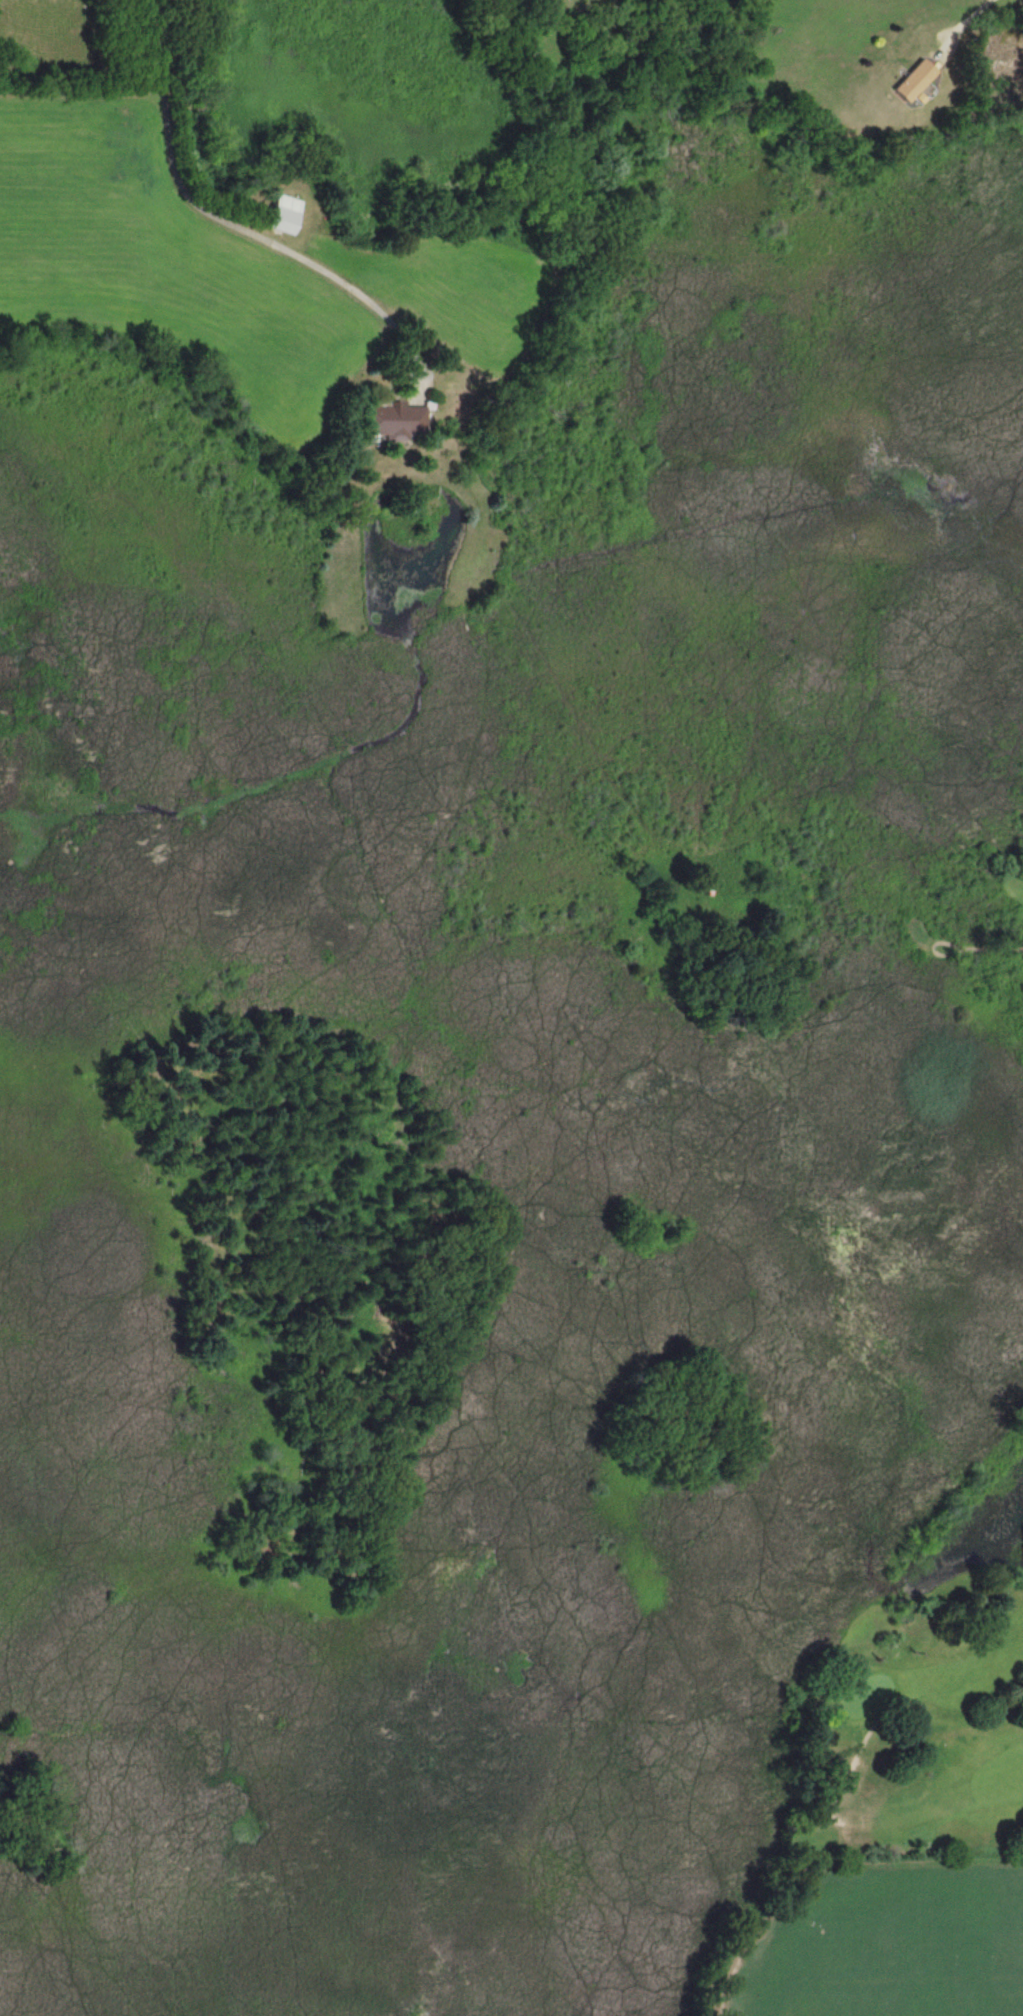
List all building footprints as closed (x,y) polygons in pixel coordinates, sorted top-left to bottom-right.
[(888,89),(901,102),(931,73),(918,59),(888,89)] [(299,203),(275,194),(262,227),(287,236),(299,203)] [(363,405),(362,437),(423,438),(424,407),(363,405)]
